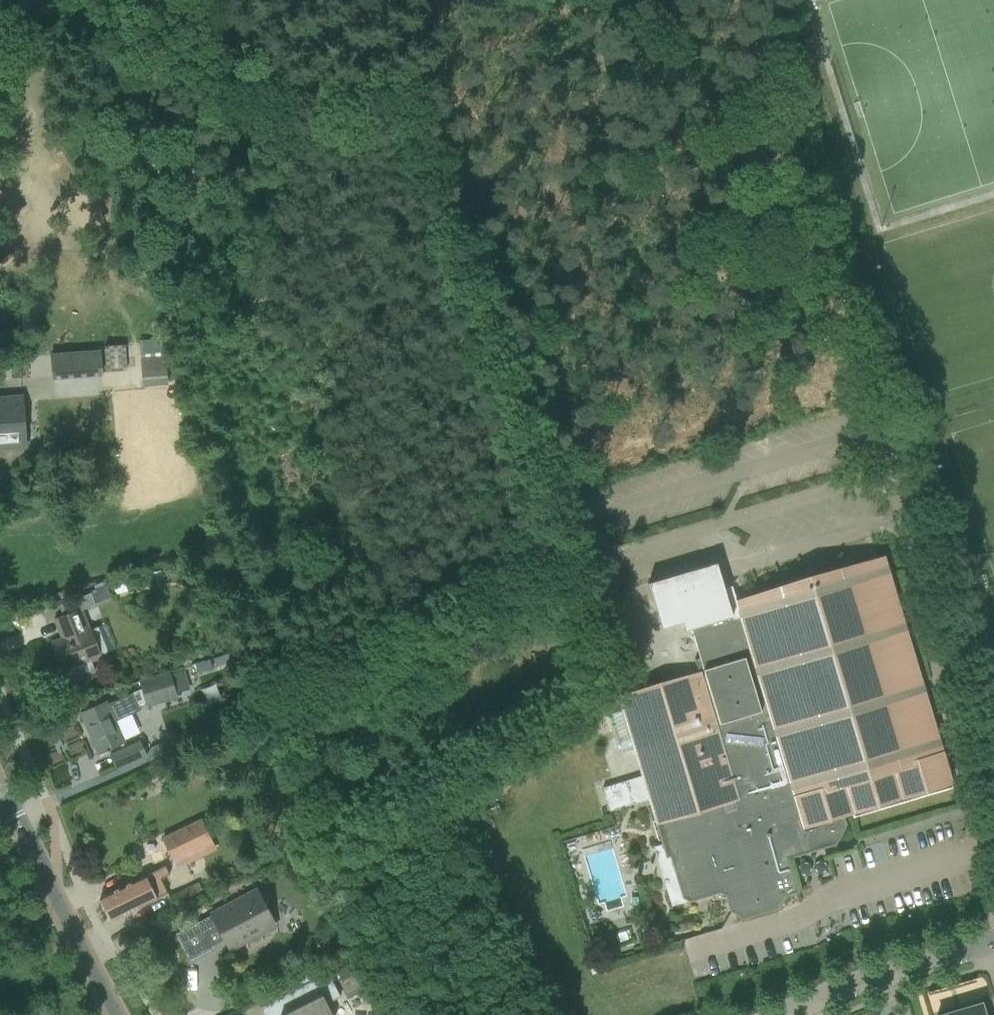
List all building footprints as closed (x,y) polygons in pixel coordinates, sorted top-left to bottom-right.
[(50,354),(52,378),(101,375),(99,350),(50,354)] [(166,357),(140,358),(141,370),(142,386),(167,384),(166,369),(166,357)] [(11,447),(10,436),(25,435),(22,396),(0,398),(0,448),(11,447)] [(644,690),(619,697),(622,710),(607,714),(618,753),(634,748),(642,775),(602,787),(609,811),(649,799),(663,844),(653,847),(671,906),(724,890),(730,910),(744,917),(777,907),(781,901),(780,896),(797,891),(787,857),(803,853),(834,843),(844,824),(840,810),(850,807),(851,811),(950,781),(883,557),(736,601),(733,590),(725,593),(716,562),(647,583),(661,628),(681,622),(684,630),(690,628),(704,676),(700,677),(699,673),(644,690)] [(989,589),(985,573),(979,575),(983,590),(989,589)] [(111,597),(106,585),(89,592),(89,593),(79,597),(83,608),(94,604),(93,603),(111,597)] [(52,643),(63,671),(64,670),(68,682),(69,682),(69,681),(94,671),(90,660),(100,656),(89,628),(87,629),(80,609),(55,619),(63,639),(52,643)] [(98,704),(80,713),(98,753),(106,750),(107,752),(110,750),(109,748),(124,742),(115,721),(139,710),(138,706),(144,703),(140,689),(132,693),(107,704),(105,701),(98,704)] [(109,754),(116,769),(146,756),(139,741),(109,754)] [(173,861),(212,841),(201,818),(161,837),(173,861)] [(164,866),(100,897),(111,920),(168,892),(161,878),(168,874),(164,866)] [(203,893),(215,887),(210,877),(197,883),(169,896),(175,907),(203,893)] [(256,891),(193,924),(175,933),(189,960),(213,948),(206,935),(223,925),(228,934),(225,936),(224,939),(229,948),(274,924),(256,891)] [(271,993),(275,1000),(277,998),(324,973),(320,967),(271,993)] [(275,1000),(260,1008),(260,1009),(264,1007),(268,1014),(335,1014),(328,1002),(341,995),(329,972),(277,998),(275,1000)] [(940,1014),(984,1014),(980,1003),(940,1014)]
